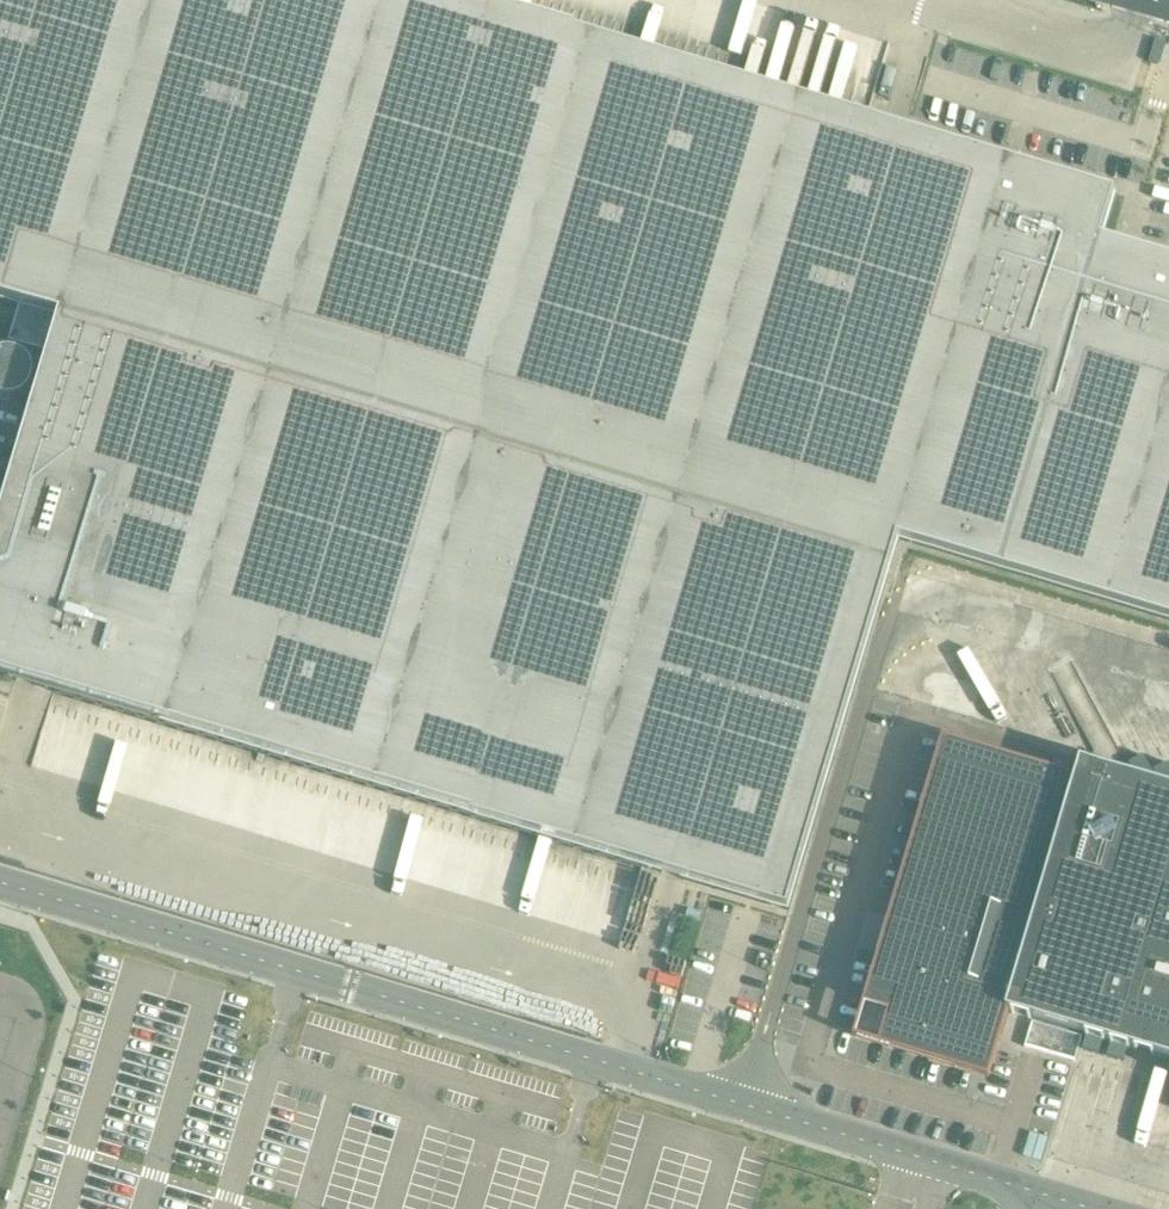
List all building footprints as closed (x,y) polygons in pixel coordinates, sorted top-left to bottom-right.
[(18,306),(7,343),(42,354),(0,496),(0,677),(164,726),(164,725),(776,908),(789,912),(890,571),(899,541),(1000,571),(1168,621),(1168,258),(1107,240),(1107,241),(1103,240),(1117,195),(1112,193),(1112,192),(1011,162),(1011,163),(467,0),(0,0),(0,301),(18,306)] [(854,1039),(989,1079),(1009,1013),(1168,1061),(1168,789),(1128,777),(1082,763),(1077,778),(1037,767),(1019,761),(974,748),(947,740),(944,739),(879,956),(856,1031),(854,1039)] [(1025,1048),(1075,1063),(1083,1038),(1032,1023),(1025,1048)]
